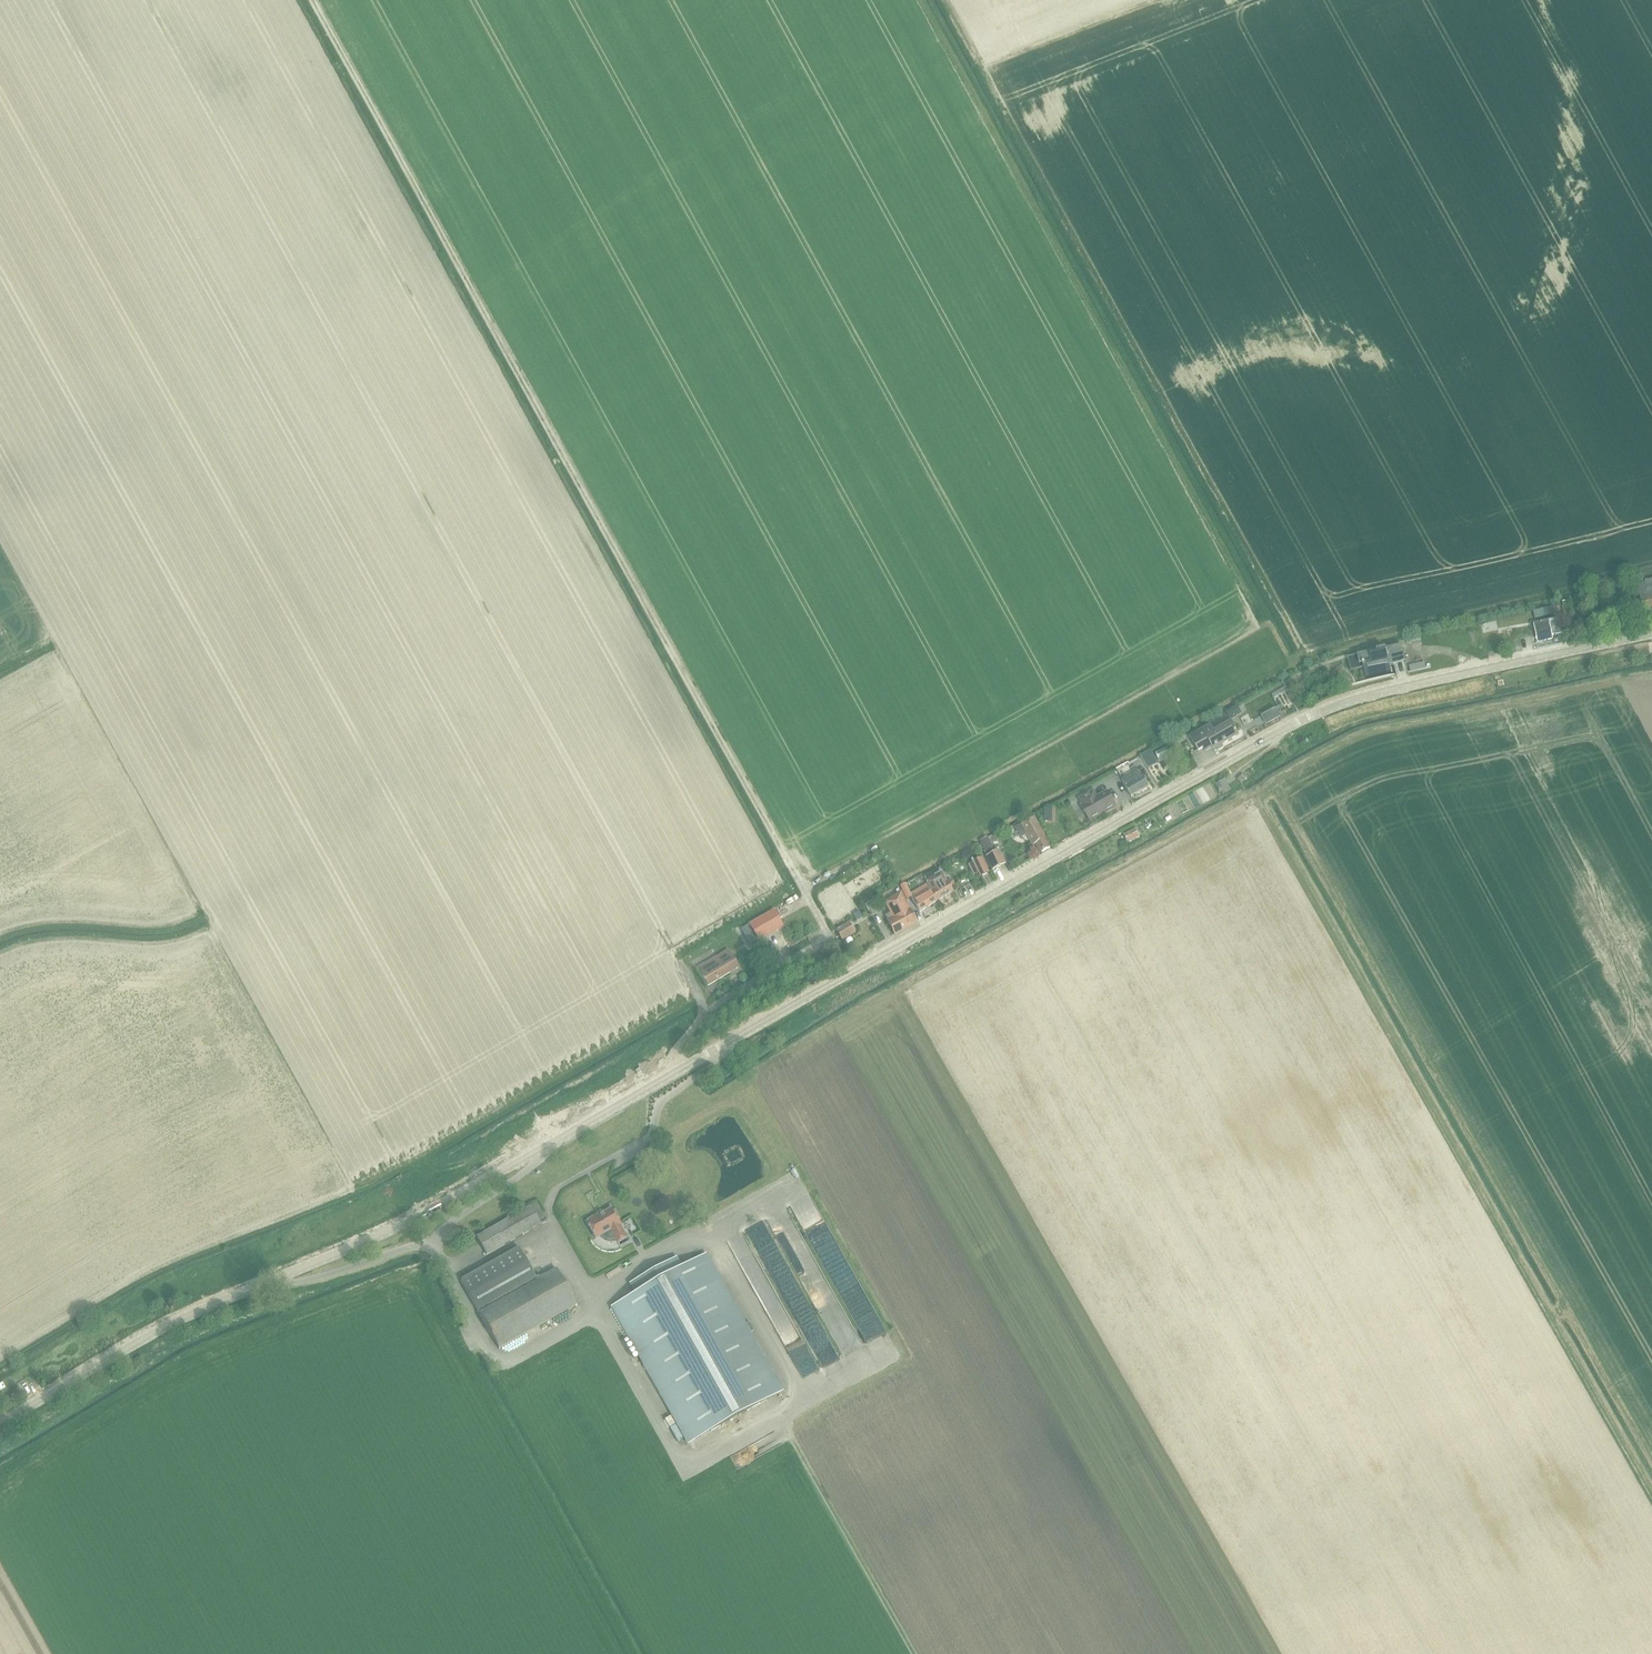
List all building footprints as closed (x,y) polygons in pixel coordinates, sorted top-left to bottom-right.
[(1641,600),(1643,611),(1651,609),(1651,580),(1648,581),(1649,582),(1645,583),(1647,590),(1636,593),(1637,596),(1639,596),(1641,600)] [(844,593),(852,588),(850,584),(842,588),(844,593)] [(1611,592),(1582,597),(1584,604),(1600,601),(1599,597),(1603,597),(1604,601),(1612,600),(1611,592)] [(1553,615),(1551,607),(1533,611),(1535,619),(1553,615)] [(1534,625),(1535,631),(1538,642),(1553,638),(1552,636),(1562,634),(1559,620),(1534,625)] [(1608,625),(1597,627),(1598,633),(1610,631),(1608,625)] [(1360,655),(1348,658),(1351,671),(1363,668),(1366,677),(1391,671),(1389,663),(1405,659),(1405,662),(1406,662),(1402,646),(1390,649),(1391,651),(1387,652),(1377,655),(1370,656),(1369,653),(1360,655)] [(1235,717),(1240,714),(1236,707),(1231,710),(1235,717)] [(1196,752),(1204,747),(1205,751),(1212,747),(1213,749),(1238,735),(1233,725),(1231,723),(1214,732),(1211,725),(1188,738),(1196,752)] [(1164,747),(1155,750),(1158,760),(1167,758),(1164,747)] [(1152,750),(1142,755),(1146,762),(1155,757),(1152,750)] [(1133,773),(1121,780),(1122,781),(1122,780),(1126,786),(1125,787),(1126,787),(1131,796),(1130,796),(1131,797),(1132,796),(1149,787),(1144,778),(1148,775),(1144,769),(1139,772),(1135,766),(1131,769),(1133,773)] [(1242,774),(1237,780),(1242,784),(1247,778),(1242,774)] [(1215,784),(1221,795),(1231,789),(1225,778),(1215,784)] [(1097,797),(1094,792),(1080,800),(1083,806),(1082,806),(1090,821),(1116,806),(1108,791),(1097,797)] [(1022,824),(1015,828),(1021,838),(1027,835),(1033,845),(1036,844),(1041,853),(1051,847),(1045,838),(1035,818),(1022,824)] [(1140,829),(1142,833),(1154,826),(1151,820),(1143,825),(1144,827),(1140,829)] [(1135,828),(1123,834),(1128,843),(1139,837),(1135,828)] [(987,837),(980,841),(987,855),(994,852),(987,837)] [(1014,841),(999,849),(1006,863),(1021,855),(1014,841)] [(1006,864),(999,851),(987,857),(993,870),(1006,864)] [(968,855),(956,865),(960,870),(972,861),(968,855)] [(983,858),(974,862),(981,876),(989,873),(983,858)] [(925,885),(935,902),(953,892),(950,888),(954,885),(951,880),(947,883),(941,872),(932,877),(933,879),(926,883),(927,885),(925,885)] [(899,887),(902,892),(907,889),(905,886),(904,884),(899,887)] [(909,895),(913,903),(919,912),(935,902),(925,885),(909,895)] [(885,916),(889,924),(895,934),(916,922),(911,912),(900,894),(885,903),(890,913),(885,916)] [(773,910),(748,925),(757,941),(783,926),(773,910)] [(847,922),(852,933),(867,927),(862,916),(847,922)] [(708,986),(736,969),(738,968),(727,950),(697,968),(708,986)] [(810,957),(809,972),(827,963),(821,951),(810,957)] [(531,1206),(476,1237),(486,1255),(496,1249),(541,1224),(531,1206)] [(610,1207),(586,1221),(595,1238),(599,1236),(602,1234),(603,1235),(604,1236),(605,1237),(606,1237),(607,1238),(608,1238),(609,1238),(610,1238),(611,1238),(612,1238),(613,1237),(614,1237),(616,1242),(617,1243),(626,1237),(619,1225),(620,1225),(610,1207)] [(499,1349),(509,1344),(576,1305),(556,1269),(537,1280),(519,1248),(502,1257),(461,1280),(499,1349)] [(636,1294),(613,1307),(689,1443),(781,1392),(705,1256),(682,1269),(676,1259),(631,1285),(636,1294)] [(890,1326),(876,1328),(879,1339),(892,1336),(890,1326)]
